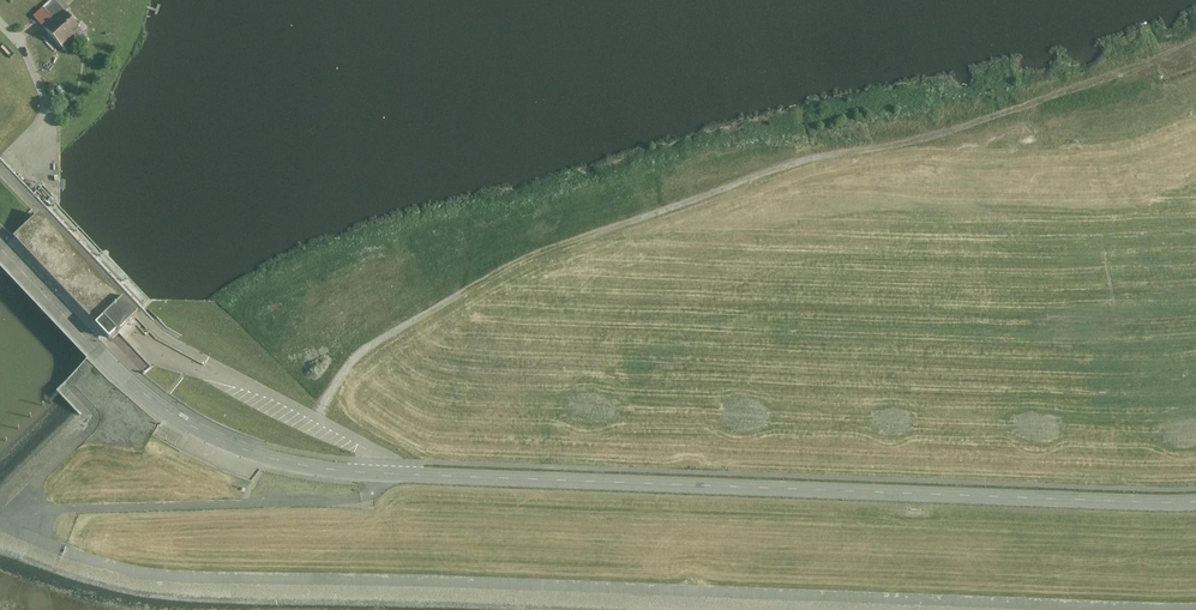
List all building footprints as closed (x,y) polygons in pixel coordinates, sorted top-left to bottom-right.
[(62,0),(53,0),(34,17),(47,31),(63,49),(83,30),(66,13),(70,9),(62,0)] [(40,220),(15,244),(109,342),(116,335),(134,318),(143,310),(150,302),(56,205),(40,220)]
